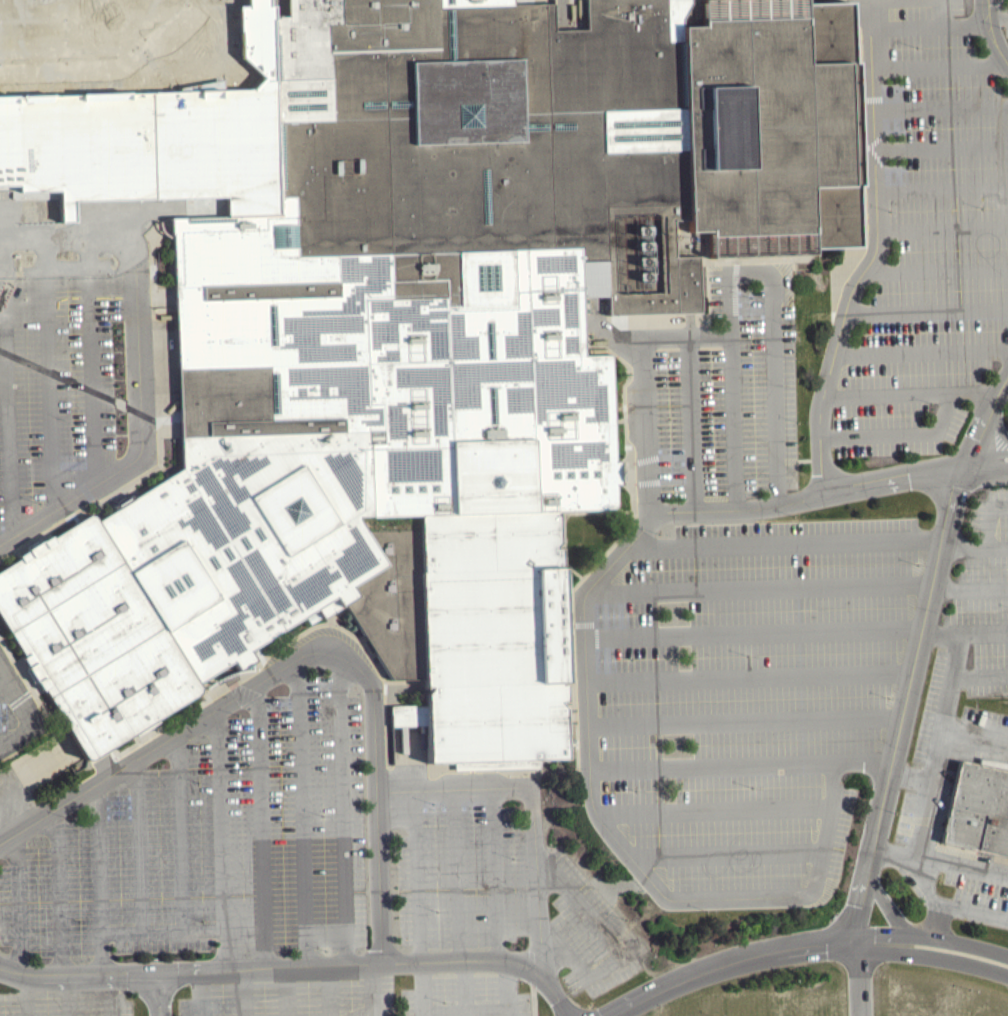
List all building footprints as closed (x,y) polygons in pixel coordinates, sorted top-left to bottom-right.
[(18,186),(18,191),(60,190),(61,223),(74,223),(74,201),(225,198),(226,217),(254,216),(280,215),(279,104),(275,15),(274,0),(247,0),(247,6),(239,6),(241,56),(261,75),(253,88),(0,95),(0,186),(18,186)] [(288,15),(281,15),(275,15),(279,104),(280,215),(254,216),(226,217),(170,218),(170,226),(170,233),(173,233),(179,468),(137,493),(135,491),(118,500),(110,505),(112,510),(94,520),(144,601),(194,683),(198,681),(228,661),(236,671),(243,667),(253,659),(247,649),(304,615),(309,624),(332,611),(343,604),(356,596),(350,585),(385,564),(366,533),(364,530),(357,519),(356,516),(418,515),(452,514),(493,512),(559,510),(616,509),(615,484),(621,484),(620,472),(620,460),(614,460),(611,354),(584,355),(582,297),(608,295),(608,314),(706,312),(704,265),(697,265),(697,255),(674,256),(673,220),(686,219),(684,126),(682,26),(682,18),(690,3),(690,0),(585,0),(586,29),(554,29),(553,2),(513,4),(513,0),(438,0),(439,48),(329,51),(328,24),(342,23),(341,0),(288,0),(288,15)] [(342,23),(328,24),(329,51),(439,48),(438,0),(341,0),(342,23)] [(687,231),(709,230),(709,256),(734,256),(811,253),(811,248),(858,246),(857,185),(860,184),(859,145),(857,61),(853,61),(851,1),(804,3),(804,0),(701,0),(702,26),(682,26),(684,126),(686,219),(687,231)] [(421,679),(422,687),(428,686),(428,689),(424,693),(424,705),(390,705),(390,726),(424,725),(426,761),(453,761),(453,770),(471,769),(539,767),(539,759),(567,758),(563,645),(568,644),(567,623),(567,603),(562,603),(559,510),(493,512),(452,514),(418,515),(419,529),(364,530),(366,533),(385,564),(350,585),(356,596),(343,604),(374,653),(390,679),(421,679)] [(91,516),(86,515),(49,537),(48,535),(39,541),(38,540),(30,544),(23,549),(24,550),(15,555),(17,558),(0,569),(0,620),(21,655),(19,657),(24,665),(23,667),(28,674),(33,682),(34,681),(39,690),(42,689),(84,757),(89,759),(144,725),(199,691),(200,684),(198,681),(194,683),(144,601),(94,520),(91,516)] [(1007,857),(1007,771),(958,760),(940,842),(1007,857)]
